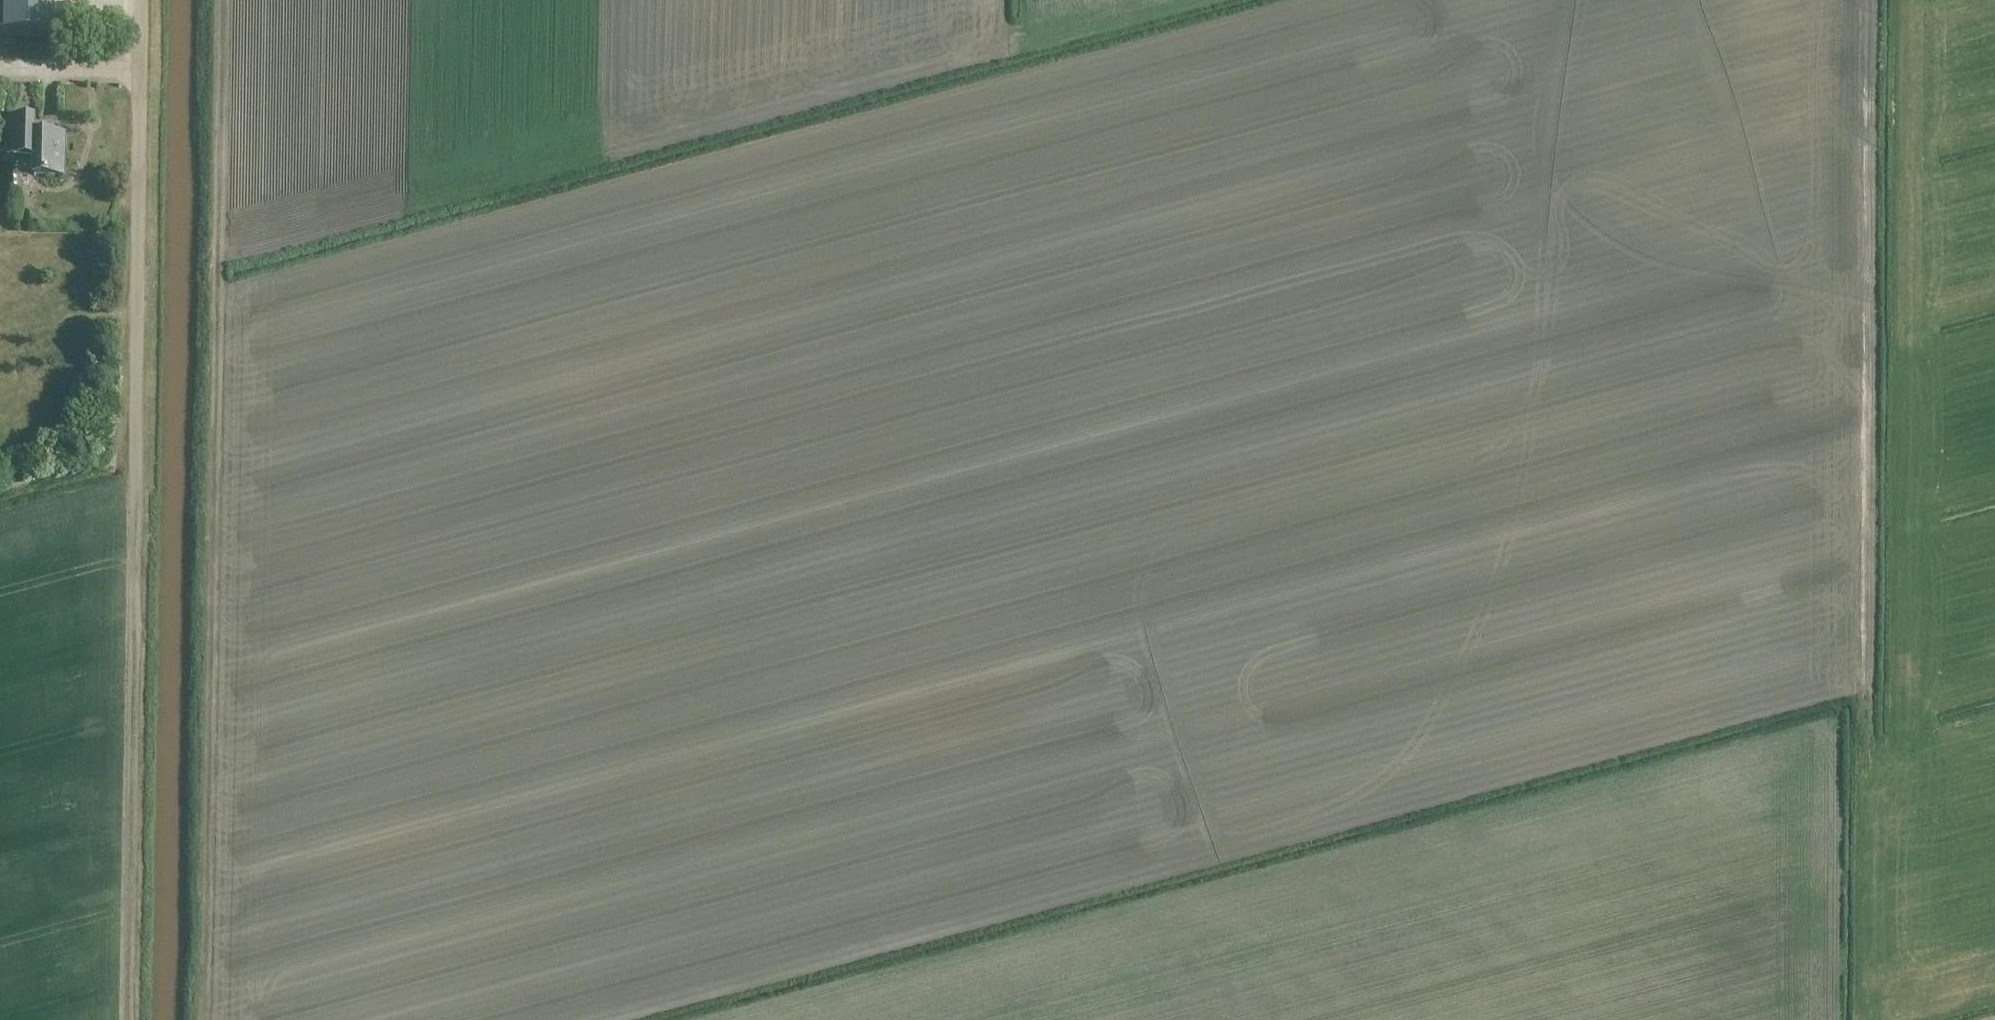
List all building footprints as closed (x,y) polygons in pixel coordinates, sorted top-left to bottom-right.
[(54,36),(55,0),(0,0),(0,35),(54,36)] [(35,175),(64,175),(64,152),(60,152),(60,134),(34,133),(34,118),(14,118),(14,152),(35,152),(35,175)]
